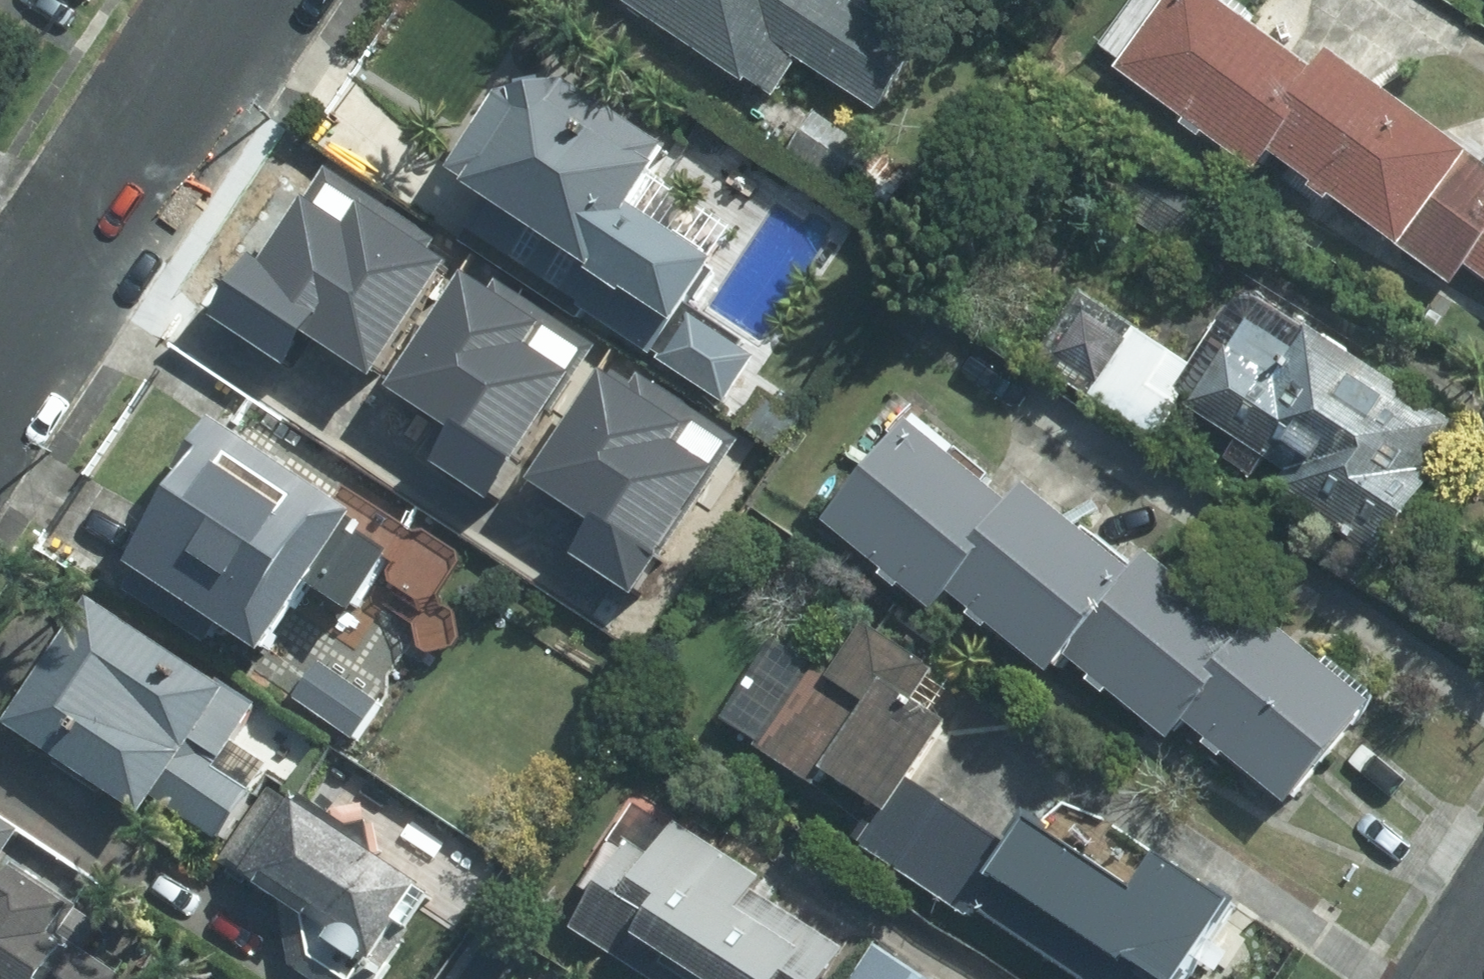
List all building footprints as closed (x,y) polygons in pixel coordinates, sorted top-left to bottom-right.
[(744,96),(777,51),(866,114),(904,61),(818,0),(609,0),(744,96)] [(1263,163),(1249,152),(1304,77),(1201,0),(1163,0),(1103,81),(1246,187),(1263,163)] [(1263,163),(1336,217),(1404,127),(1316,61),(1304,77),(1249,152),(1263,163)] [(547,95),(488,122),(435,200),(714,386),(720,376),(647,327),(680,278),(598,223),(641,158),(547,95)] [(1404,127),(1336,217),(1439,294),(1452,277),(1439,266),(1483,205),(1483,186),(1404,127)] [(319,163),(260,253),(247,245),(202,313),(284,367),(302,339),(362,379),(443,256),(422,242),(427,234),(319,163)] [(1439,266),(1452,277),(1483,301),(1483,205),(1439,266)] [(488,287),(464,271),(387,389),(446,427),(424,462),(494,506),(599,344),(494,277),(488,287)] [(1447,448),(1240,324),(1186,415),(1285,474),(1269,500),(1377,565),(1447,448)] [(629,383),(603,367),(527,485),(587,523),(568,553),(629,592),(731,434),(635,373),(629,383)] [(815,514),(927,608),(944,587),(1015,504),(904,410),(815,514)] [(374,568),(206,450),(116,578),(263,681),(319,603),(339,617),(374,568)] [(1015,504),(944,587),(1044,668),(1056,653),(1127,566),(1029,486),(1015,504)] [(1127,566),(1056,653),(1161,740),(1177,720),(1250,632),(1146,547),(1127,566)] [(85,598),(0,715),(0,729),(131,823),(142,808),(213,860),(266,787),(196,736),(224,697),(85,598)] [(1250,632),(1177,720),(1278,803),(1366,697),(1266,614),(1250,632)] [(848,624),(755,762),(863,834),(956,696),(848,624)] [(292,644),(263,684),(349,748),(379,708),(292,644)] [(655,804),(565,930),(635,978),(838,978),(860,949),(655,804)] [(294,824),(250,889),(310,929),(317,972),(326,978),(370,978),(418,907),(294,824)] [(0,825),(0,862),(18,837),(0,825)] [(1022,836),(971,915),(1070,978),(1197,978),(1237,918),(1147,860),(1121,900),(1022,836)] [(139,969),(0,870),(0,978),(132,978),(139,969)]
